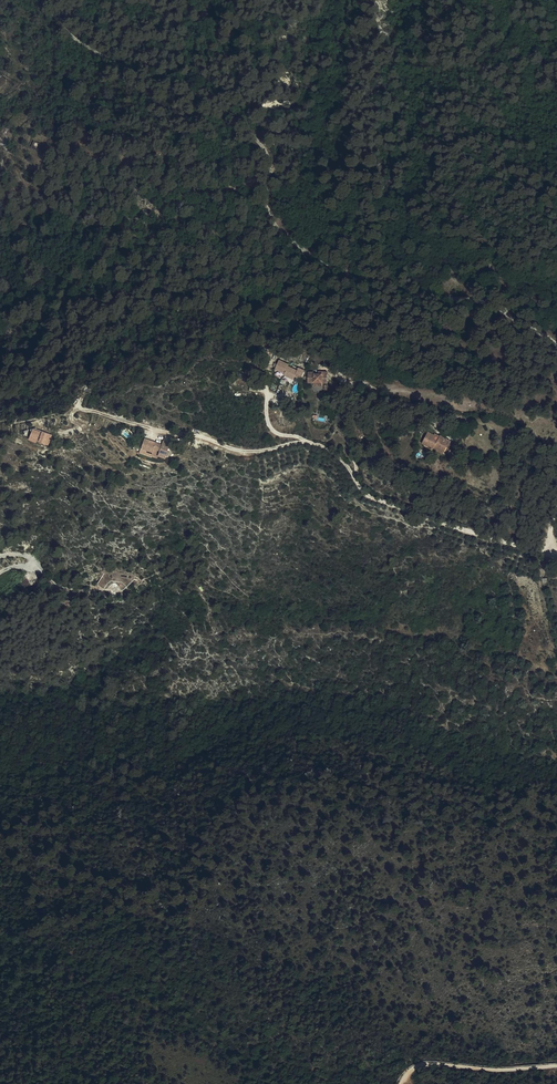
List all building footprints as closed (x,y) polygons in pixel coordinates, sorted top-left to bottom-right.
[(283,373),(289,376),(290,373),(294,375),(300,377),(304,369),(298,366),(297,369),(287,364),(288,363),(278,358),(274,368),(284,372),(283,373)] [(325,371),(322,371),(322,374),(318,373),(314,373),(314,372),(308,371),(307,383),(313,384),(313,381),(321,382),(321,384),(327,384),(327,376),(325,375),(325,371)] [(29,438),(49,444),(53,433),(33,427),(29,438)] [(441,440),(443,437),(438,434),(438,436),(426,430),(422,438),(428,440),(426,445),(441,452),(445,443),(441,440)] [(151,451),(150,454),(156,456),(157,454),(165,457),(169,447),(162,445),(156,443),(155,445),(148,443),(148,441),(144,440),(141,447),(147,449),(151,451)] [(149,456),(150,454),(146,452),(147,449),(141,447),(140,452),(149,456)]
